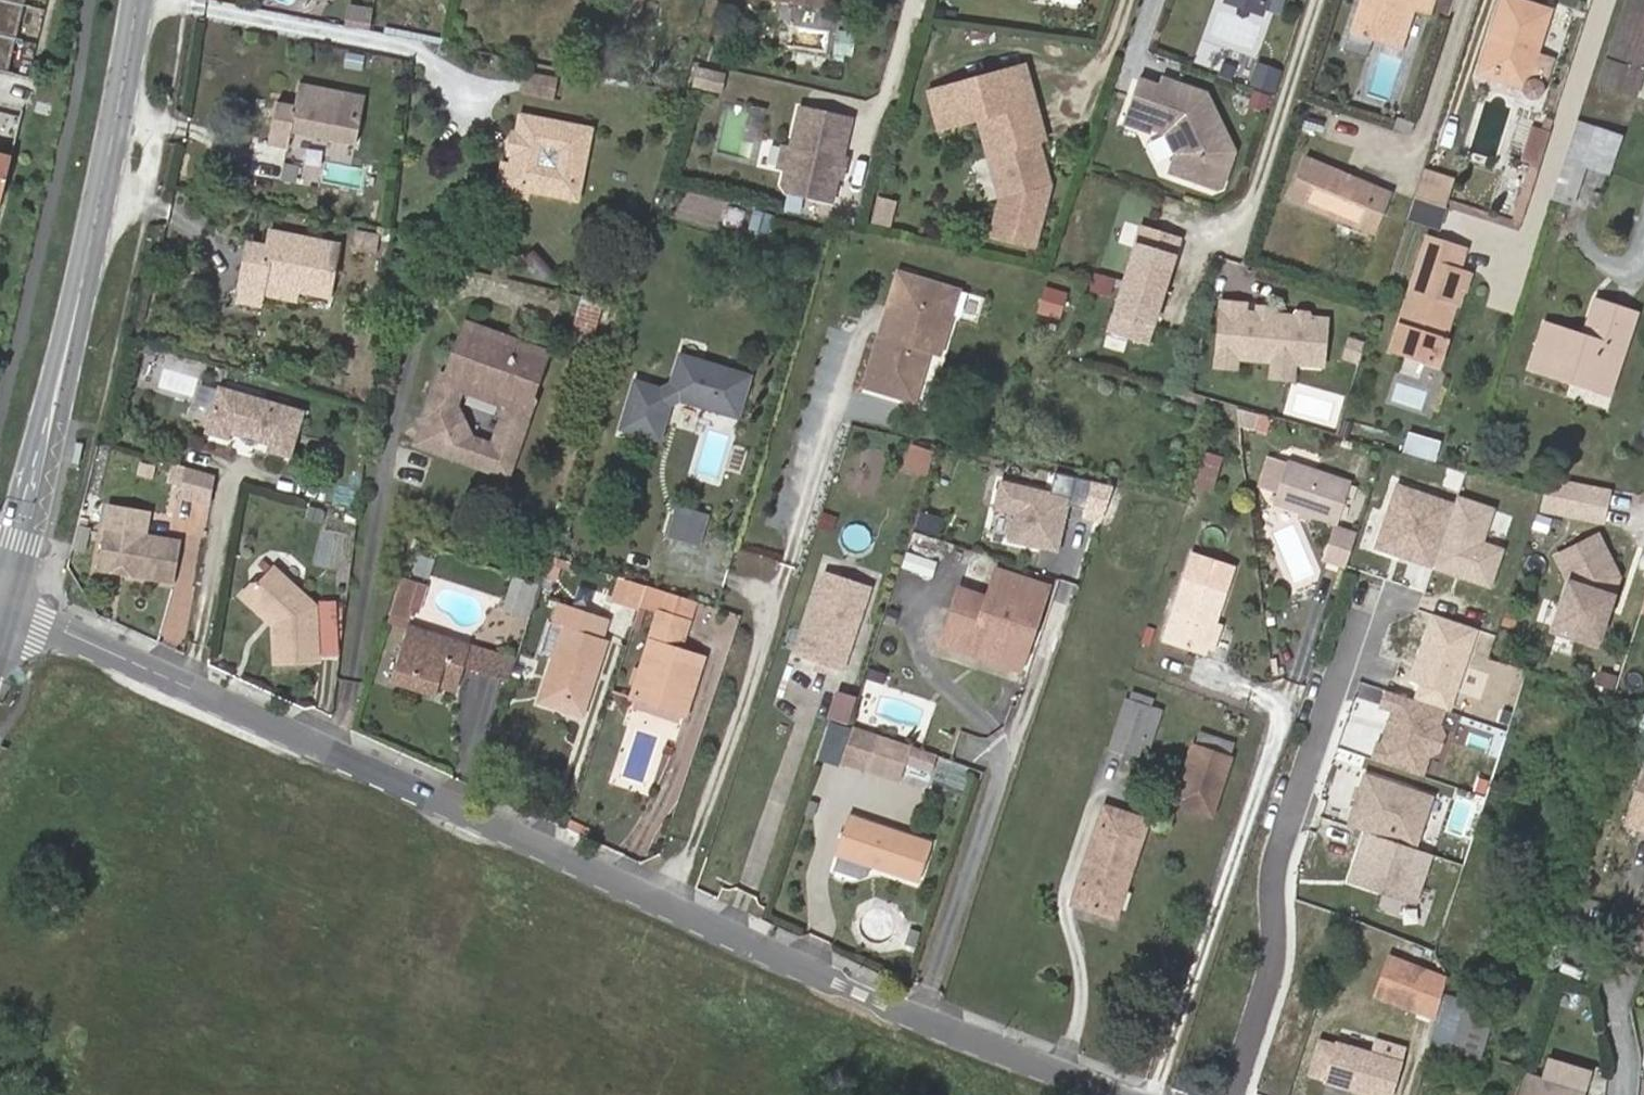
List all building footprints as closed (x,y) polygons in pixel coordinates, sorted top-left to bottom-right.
[(23,4),(7,0),(0,0),(0,34),(15,37),(23,4)] [(1284,0),(1256,0),(1281,9),(1284,0)] [(1352,4),(1344,26),(1396,44),(1409,5),(1424,9),(1427,0),(1360,0),(1358,6),(1352,4)] [(1538,9),(1510,0),(1497,0),(1487,32),(1493,34),(1483,69),(1514,79),(1523,52),(1538,9)] [(1601,82),(1635,94),(1643,69),(1643,0),(1628,0),(1601,82)] [(379,29),(381,10),(359,5),(356,25),(379,29)] [(1544,11),(1538,9),(1523,52),(1514,79),(1524,81),(1522,89),(1522,92),(1522,94),(1524,96),(1525,97),(1528,98),(1530,98),(1532,97),(1534,96),(1535,95),(1536,92),(1539,93),(1550,60),(1530,54),(1544,11)] [(851,53),(853,33),(836,32),(834,52),(851,53)] [(1474,74),(1511,86),(1514,79),(1483,69),(1493,34),(1487,32),(1476,67),(1474,74)] [(15,37),(0,34),(0,70),(6,72),(15,37)] [(1025,62),(932,90),(944,131),(983,120),(994,157),(1001,154),(1013,196),(1006,198),(997,233),(1039,243),(1049,200),(1046,188),(1053,185),(1041,143),(1048,141),(1025,62)] [(1274,87),(1280,69),(1260,62),(1253,80),(1274,87)] [(738,74),(710,68),(706,84),(734,91),(738,74)] [(1158,83),(1160,76),(1141,69),(1138,77),(1158,83)] [(556,99),(560,78),(530,72),(525,93),(556,99)] [(1138,77),(1123,118),(1152,128),(1153,124),(1166,129),(1177,155),(1171,174),(1214,189),(1222,185),(1234,149),(1225,131),(1219,134),(1207,109),(1212,106),(1205,92),(1160,76),(1158,83),(1138,77)] [(1514,79),(1511,86),(1522,89),(1524,81),(1514,79)] [(330,134),(329,140),(360,147),(371,97),(307,83),(301,108),(280,104),(272,145),(292,149),(296,133),(321,138),(322,133),(330,134)] [(1263,110),(1268,95),(1255,91),(1250,106),(1263,110)] [(1225,131),(1212,106),(1207,109),(1219,134),(1225,131)] [(855,120),(808,109),(798,150),(794,165),(794,166),(790,185),(793,191),(801,193),(837,202),(855,120)] [(582,201),(596,128),(516,112),(500,194),(530,200),(531,191),(582,201)] [(1520,229),(1552,130),(1531,123),(1520,157),(1530,160),(1511,218),(1471,205),(1468,213),(1520,229)] [(1609,170),(1620,137),(1578,123),(1568,156),(1609,170)] [(794,165),(798,150),(788,147),(784,164),(794,166),(794,165)] [(11,156),(0,153),(0,200),(1,200),(11,156)] [(1557,187),(1573,192),(1584,163),(1567,157),(1557,187)] [(1371,232),(1387,193),(1302,158),(1286,197),(1371,232)] [(1421,163),(1411,196),(1437,203),(1440,195),(1447,171),(1421,163)] [(1557,187),(1555,195),(1570,200),(1573,192),(1557,187)] [(869,222),(890,227),(896,200),(876,195),(869,222)] [(1471,205),(1440,195),(1437,203),(1468,213),(1471,205)] [(1146,340),(1180,235),(1141,223),(1107,327),(1146,340)] [(342,244),(276,231),(272,254),(252,250),(243,298),(264,302),(265,294),(268,281),(302,287),(333,293),(342,244)] [(1401,327),(1427,335),(1457,246),(1428,237),(1401,327)] [(1457,246),(1427,335),(1435,338),(1446,302),(1457,306),(1466,272),(1455,268),(1461,248),(1457,246)] [(907,402),(922,353),(932,356),(945,314),(929,309),(936,287),(891,273),(880,308),(888,310),(880,337),(872,335),(856,388),(907,402)] [(268,281),(265,294),(299,300),(302,287),(268,281)] [(936,287),(929,309),(945,314),(952,291),(936,287)] [(1060,317),(1068,294),(1046,287),(1039,310),(1060,317)] [(597,335),(608,303),(586,296),(575,327),(597,335)] [(1220,299),(1214,364),(1234,366),(1235,356),(1321,365),(1326,319),(1309,317),(1306,312),(1296,311),(1293,315),(1243,310),(1244,302),(1220,299)] [(1543,324),(1529,366),(1610,393),(1637,315),(1596,301),(1583,337),(1543,324)] [(1446,302),(1435,338),(1446,342),(1457,306),(1446,302)] [(618,307),(608,303),(597,335),(607,338),(618,307)] [(880,337),(888,310),(880,308),(872,335),(880,337)] [(1420,355),(1427,335),(1401,327),(1395,347),(1420,355)] [(468,333),(459,360),(465,361),(469,361),(478,354),(474,348),(485,338),(468,333)] [(1441,361),(1446,342),(1435,338),(1427,335),(1420,355),(1441,361)] [(547,358),(500,343),(495,348),(489,339),(485,338),(474,348),(478,354),(469,361),(465,361),(459,360),(452,382),(467,387),(499,398),(509,392),(518,405),(535,395),(535,394),(531,389),(532,383),(538,385),(547,358)] [(1348,338),(1342,358),(1356,363),(1362,342),(1348,338)] [(495,348),(500,343),(489,339),(495,348)] [(660,442),(671,408),(681,402),(739,421),(751,381),(683,360),(674,388),(664,394),(638,385),(623,431),(660,442)] [(452,382),(444,380),(421,450),(513,480),(538,405),(534,398),(530,409),(518,405),(516,404),(510,411),(497,449),(475,441),(460,410),(467,387),(452,382)] [(311,414),(226,387),(212,434),(233,441),(235,436),(245,439),(245,441),(261,446),(261,444),(274,448),(272,453),(297,460),(311,414)] [(516,404),(518,405),(509,392),(499,398),(516,404)] [(534,398),(535,395),(518,405),(530,409),(534,398)] [(1243,425),(1257,429),(1261,415),(1241,410),(1243,425)] [(1408,432),(1403,451),(1434,460),(1439,440),(1408,432)] [(932,450),(912,443),(904,466),(925,473),(932,450)] [(1212,491),(1222,456),(1203,450),(1193,485),(1212,491)] [(216,503),(221,475),(192,466),(184,493),(216,503)] [(1309,519),(1322,478),(1287,466),(1273,507),(1300,516),(1309,519)] [(1516,512),(1398,473),(1374,547),(1492,586),(1516,512)] [(1350,487),(1322,478),(1309,519),(1336,528),(1350,487)] [(1073,498),(1001,482),(995,511),(1017,516),(1011,542),(1060,553),(1073,498)] [(102,570),(177,581),(181,543),(149,538),(152,511),(111,505),(102,570)] [(702,551),(712,520),(682,510),(672,541),(702,551)] [(1322,564),(1342,570),(1353,538),(1333,532),(1322,564)] [(1601,609),(1614,568),(1597,536),(1557,555),(1568,580),(1552,631),(1595,645),(1606,611),(1601,609)] [(899,568),(931,577),(936,560),(903,551),(899,568)] [(1207,649),(1215,625),(1216,623),(1227,592),(1235,566),(1196,552),(1187,578),(1164,642),(1204,656),(1207,649)] [(572,575),(575,566),(549,558),(543,578),(558,583),(562,572),(572,575)] [(1606,611),(1617,575),(1614,568),(1601,609),(1606,611)] [(277,625),(273,629),(275,631),(275,667),(318,666),(316,614),(277,572),(257,591),(253,587),(242,598),(261,617),(270,618),(277,625)] [(524,621),(535,587),(511,578),(500,614),(524,621)] [(391,629),(412,636),(414,629),(415,630),(429,587),(407,579),(391,629)] [(868,595),(823,579),(795,664),(840,680),(868,595)] [(639,612),(646,590),(617,580),(610,603),(639,612)] [(999,653),(1020,660),(1042,595),(993,580),(985,607),(971,602),(966,620),(950,614),(938,650),(993,668),(999,653)] [(693,605),(668,597),(646,590),(639,612),(660,619),(686,628),(693,605)] [(966,620),(971,602),(956,597),(950,614),(966,620)] [(339,635),(338,605),(321,605),(322,636),(339,635)] [(544,697),(584,710),(606,644),(600,642),(606,622),(561,608),(554,628),(564,631),(544,697)] [(261,617),(273,629),(277,625),(270,618),(261,617)] [(686,628),(660,619),(634,701),(685,719),(703,663),(677,655),(686,628)] [(1222,628),(1215,625),(1207,649),(1214,652),(1222,628)] [(453,666),(470,671),(476,649),(415,630),(414,629),(412,636),(397,684),(443,699),(446,688),(453,666)] [(339,662),(339,635),(322,636),(323,663),(339,662)] [(510,683),(517,662),(476,649),(470,671),(510,683)] [(1015,676),(1020,660),(999,653),(993,668),(1015,676)] [(463,694),(470,671),(453,666),(446,688),(463,694)] [(1612,688),(1615,676),(1599,671),(1596,683),(1612,688)] [(879,691),(882,681),(868,677),(865,686),(879,691)] [(1461,716),(1387,693),(1383,704),(1390,706),(1373,759),(1420,774),(1426,756),(1453,740),(1461,716)] [(845,733),(855,703),(835,696),(825,726),(845,733)] [(582,719),(584,710),(544,697),(541,705),(582,719)] [(1125,699),(1110,746),(1137,756),(1143,740),(1154,709),(1125,699)] [(1154,709),(1143,740),(1152,742),(1163,712),(1154,709)] [(839,770),(851,735),(845,733),(825,726),(813,761),(839,770)] [(1206,727),(1201,743),(1232,754),(1237,739),(1206,727)] [(885,746),(851,735),(839,770),(901,791),(913,756),(885,746)] [(1232,754),(1201,743),(1195,741),(1175,797),(1212,810),(1232,754)] [(1643,754),(1621,821),(1643,828),(1643,755),(1643,754)] [(1436,798),(1367,773),(1348,826),(1365,832),(1347,882),(1418,907),(1436,855),(1418,848),(1436,798)] [(1146,819),(1104,805),(1072,904),(1117,918),(1146,819)] [(930,846),(845,817),(833,855),(917,884),(930,846)] [(566,833),(587,843),(589,836),(568,827),(566,833)] [(1450,1049),(1465,1000),(1445,994),(1430,1043),(1450,1049)] [(1479,1058),(1494,1009),(1465,1000),(1450,1049),(1479,1058)] [(1343,1027),(1339,1041),(1334,1058),(1327,1079),(1327,1082),(1373,1094),(1390,1094),(1404,1046),(1343,1027)] [(1334,1058),(1339,1041),(1322,1036),(1311,1074),(1327,1079),(1334,1058)] [(1529,1076),(1523,1094),(1582,1094),(1583,1093),(1554,1084),(1561,1064),(1551,1061),(1544,1081),(1529,1076)] [(1589,1072),(1561,1064),(1554,1084),(1583,1093),(1589,1072)]
